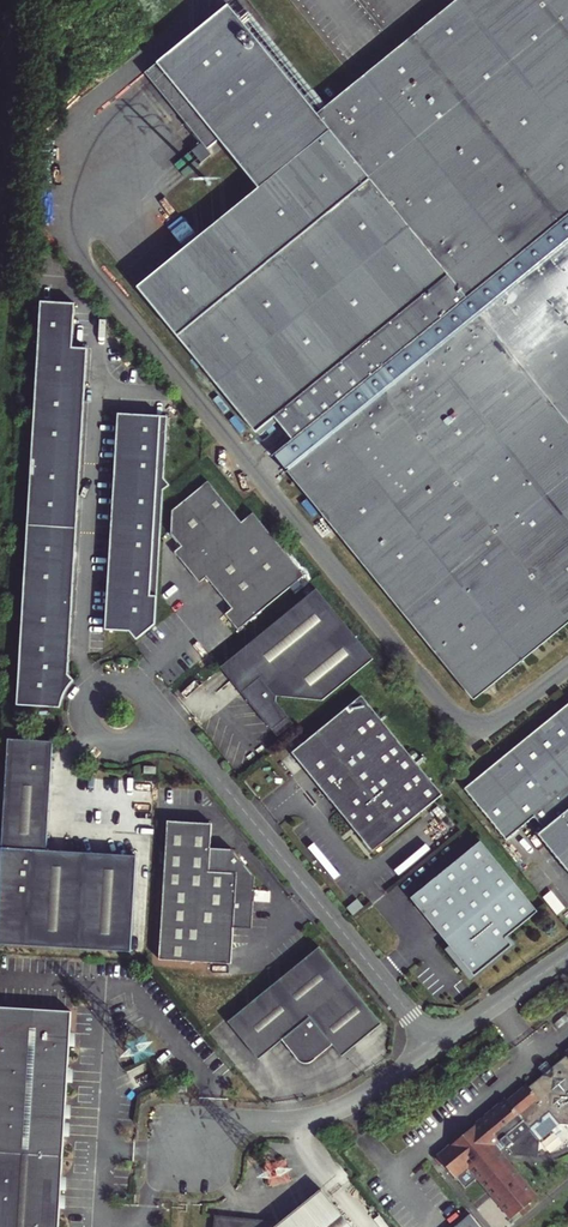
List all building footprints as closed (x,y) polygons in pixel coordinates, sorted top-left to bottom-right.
[(339,534),(472,698),(567,620),(567,0),(460,0),(317,117),(227,8),(158,64),(220,141),(259,189),(138,288),(259,435),(279,419),(298,442),(278,458),(339,534)] [(220,141),(158,64),(146,74),(208,151),(220,141)] [(75,304),(42,302),(18,704),(60,709),(64,698),(68,688),(75,681),(69,673),(88,349),(73,349),(75,304)] [(165,479),(169,418),(119,415),(106,631),(131,632),(138,640),(156,624),(165,491),(171,485),(165,479)] [(208,481),(172,510),(171,534),(182,546),(174,552),(199,582),(206,576),(232,608),(225,614),(238,630),(304,575),(253,512),(241,522),(208,481)] [(374,658),(318,593),(223,667),(278,738),(374,658)] [(362,695),(292,752),(343,815),(345,813),(373,847),(395,829),(397,832),(443,795),(362,695)] [(502,839),(532,816),(541,828),(535,833),(567,875),(567,703),(462,787),(502,839)] [(8,738),(0,881),(0,944),(131,951),(137,855),(47,850),(53,741),(8,738)] [(373,847),(345,813),(343,815),(373,852),(397,832),(395,829),(373,847)] [(160,959),(232,963),(234,927),(252,928),(254,901),(255,901),(255,890),(257,890),(257,889),(254,889),(255,876),(233,849),(211,848),(212,824),(168,821),(160,959)] [(536,909),(479,839),(409,896),(448,944),(445,947),(458,963),(462,960),(466,965),(465,966),(465,967),(464,967),(464,968),(464,969),(464,970),(465,971),(465,972),(466,973),(467,973),(467,974),(468,974),(469,974),(470,974),(471,974),(472,974),(473,974),(474,973),(475,972),(475,971),(476,970),(476,969),(476,968),(476,967),(475,966),(478,964),(480,968),(511,943),(504,936),(536,909)] [(382,1024),(320,947),(228,1022),(259,1059),(282,1040),(299,1060),(300,1061),(302,1062),(304,1063),(306,1063),(308,1063),(310,1062),(312,1061),(313,1061),(333,1044),(342,1056),(382,1024)] [(478,964),(475,966),(476,967),(476,968),(476,969),(476,970),(475,971),(475,972),(474,973),(473,974),(472,974),(471,974),(470,974),(469,974),(468,974),(467,974),(467,973),(466,973),(470,977),(480,968),(478,964)] [(64,1136),(64,1124),(65,1119),(65,1106),(67,1083),(68,1069),(69,1047),(70,1033),(71,1012),(0,1008),(0,1132),(64,1136)] [(531,1078),(511,1093),(510,1091),(443,1144),(452,1155),(449,1158),(467,1180),(480,1169),(512,1211),(539,1189),(497,1136),(527,1112),(533,1120),(541,1114),(545,1115),(545,1110),(553,1104),(563,1117),(567,1117),(567,1052),(533,1080),(531,1078)] [(60,1209),(60,1196),(60,1192),(61,1178),(62,1158),(64,1137),(64,1136),(0,1132),(0,1226),(58,1226),(60,1209)] [(452,1155),(443,1144),(440,1146),(449,1158),(452,1155)] [(292,1179),(290,1159),(264,1162),(267,1182),(292,1179)] [(215,1217),(214,1226),(351,1226),(321,1190),(308,1199),(278,1223),(215,1217)] [(473,1215),(457,1226),(482,1226),(473,1215)]
